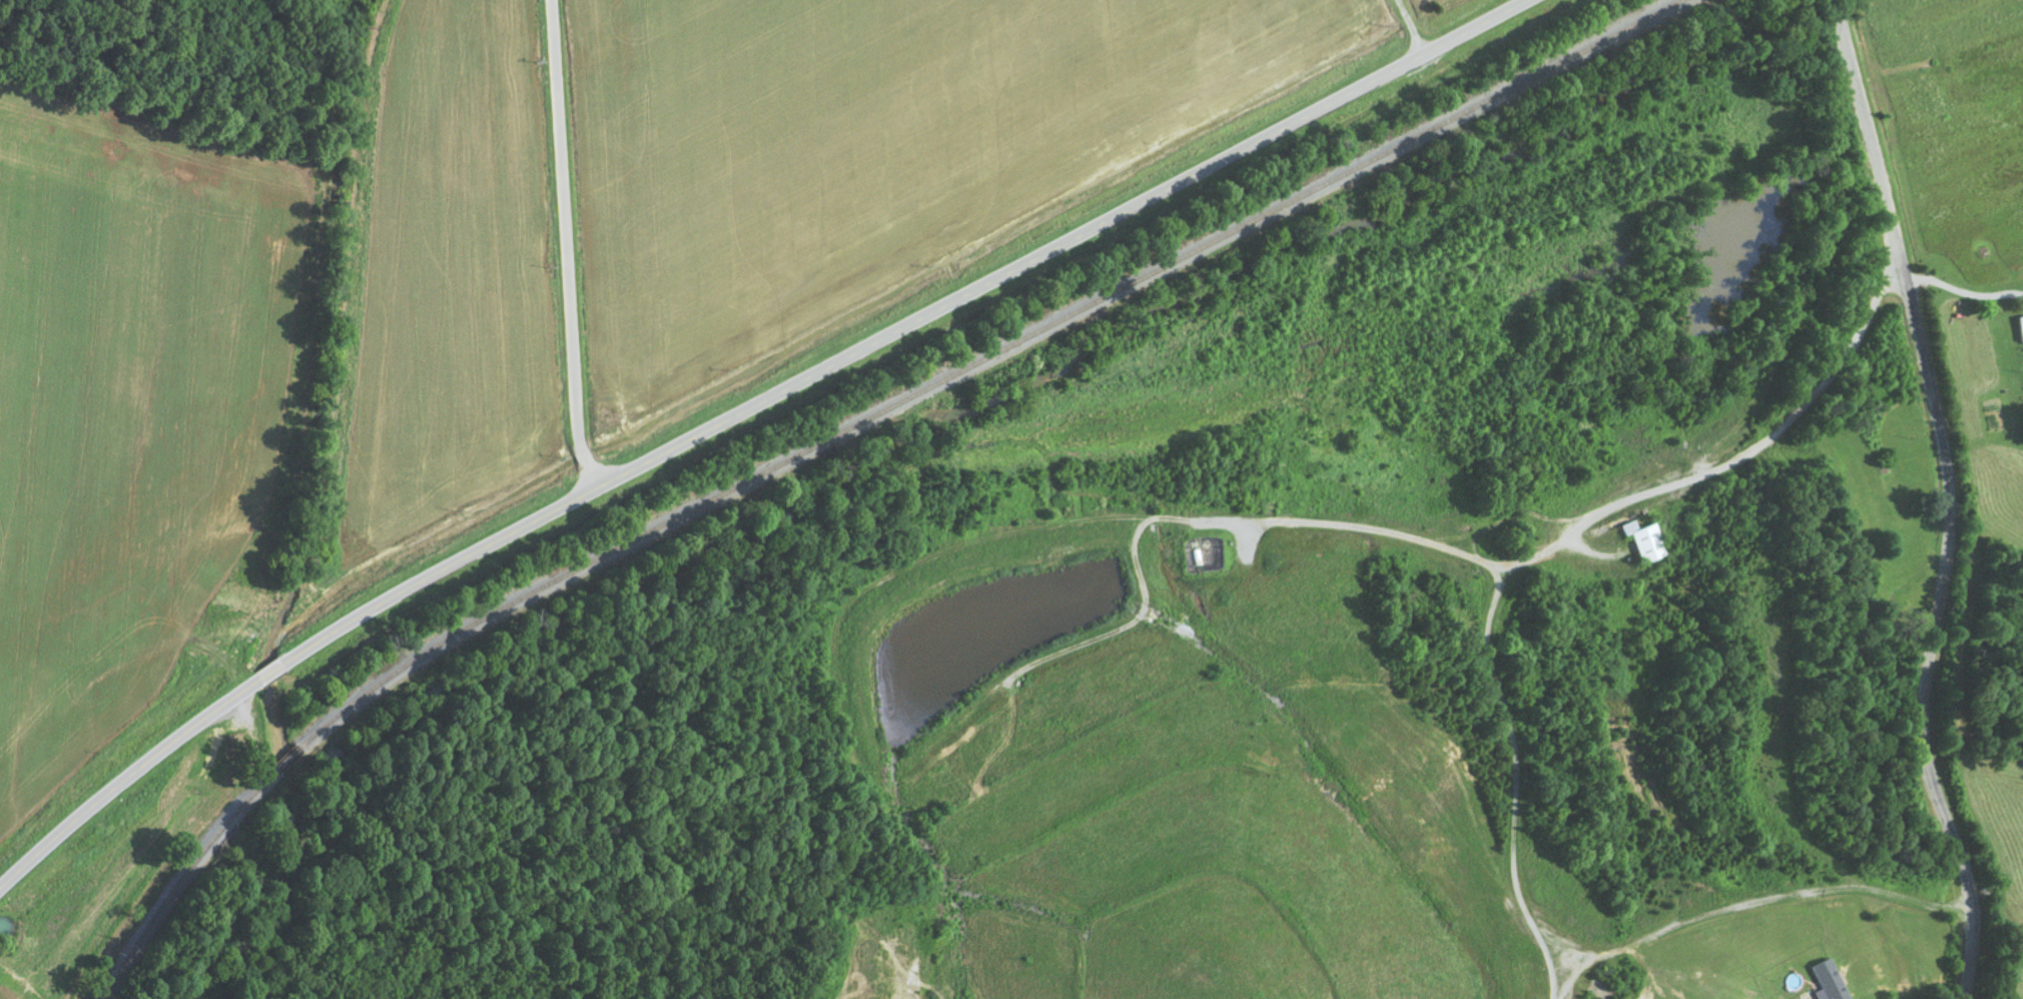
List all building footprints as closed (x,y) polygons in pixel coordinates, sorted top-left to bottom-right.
[(1638,530),(1635,521),(1621,526),(1625,536),(1631,534),(1643,565),(1667,556),(1656,524),(1638,530)] [(1814,992),(1817,998),(1849,998),(1832,958),(1811,966),(1821,989),(1814,992)]
